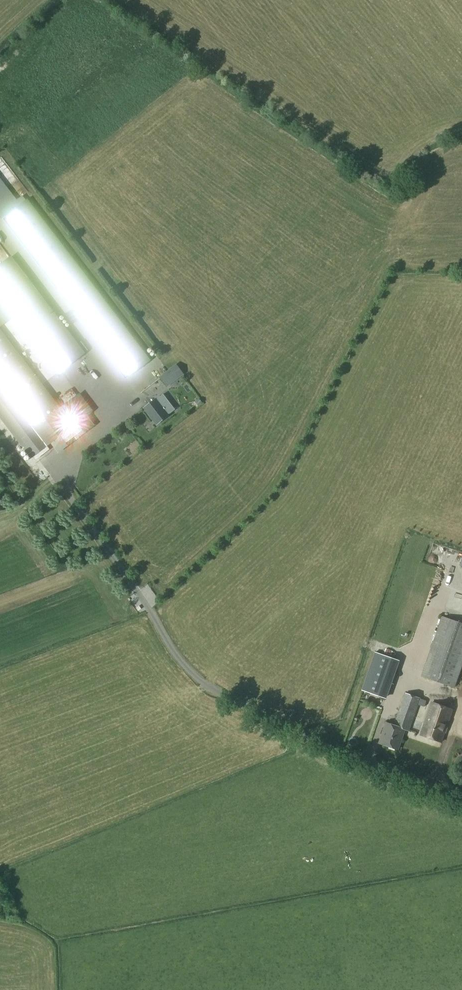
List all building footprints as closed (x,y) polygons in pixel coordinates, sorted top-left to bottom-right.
[(26,203),(8,217),(129,376),(148,362),(26,203)] [(9,258),(0,265),(0,296),(60,372),(88,351),(80,341),(76,345),(9,258)] [(0,334),(0,367),(43,422),(33,430),(46,447),(91,412),(77,395),(58,410),(0,334)] [(182,374),(176,366),(169,372),(160,379),(167,387),(181,375),(182,374)] [(157,424),(168,416),(167,415),(174,410),(165,398),(158,404),(155,400),(144,408),(157,424)] [(421,677),(454,689),(461,665),(461,625),(442,618),(421,677)] [(374,654),(361,692),(384,699),(397,662),(374,654)] [(386,724),(379,745),(397,751),(404,731),(409,732),(420,700),(405,695),(394,727),(386,724)] [(431,704),(420,736),(441,743),(452,711),(431,704)]
